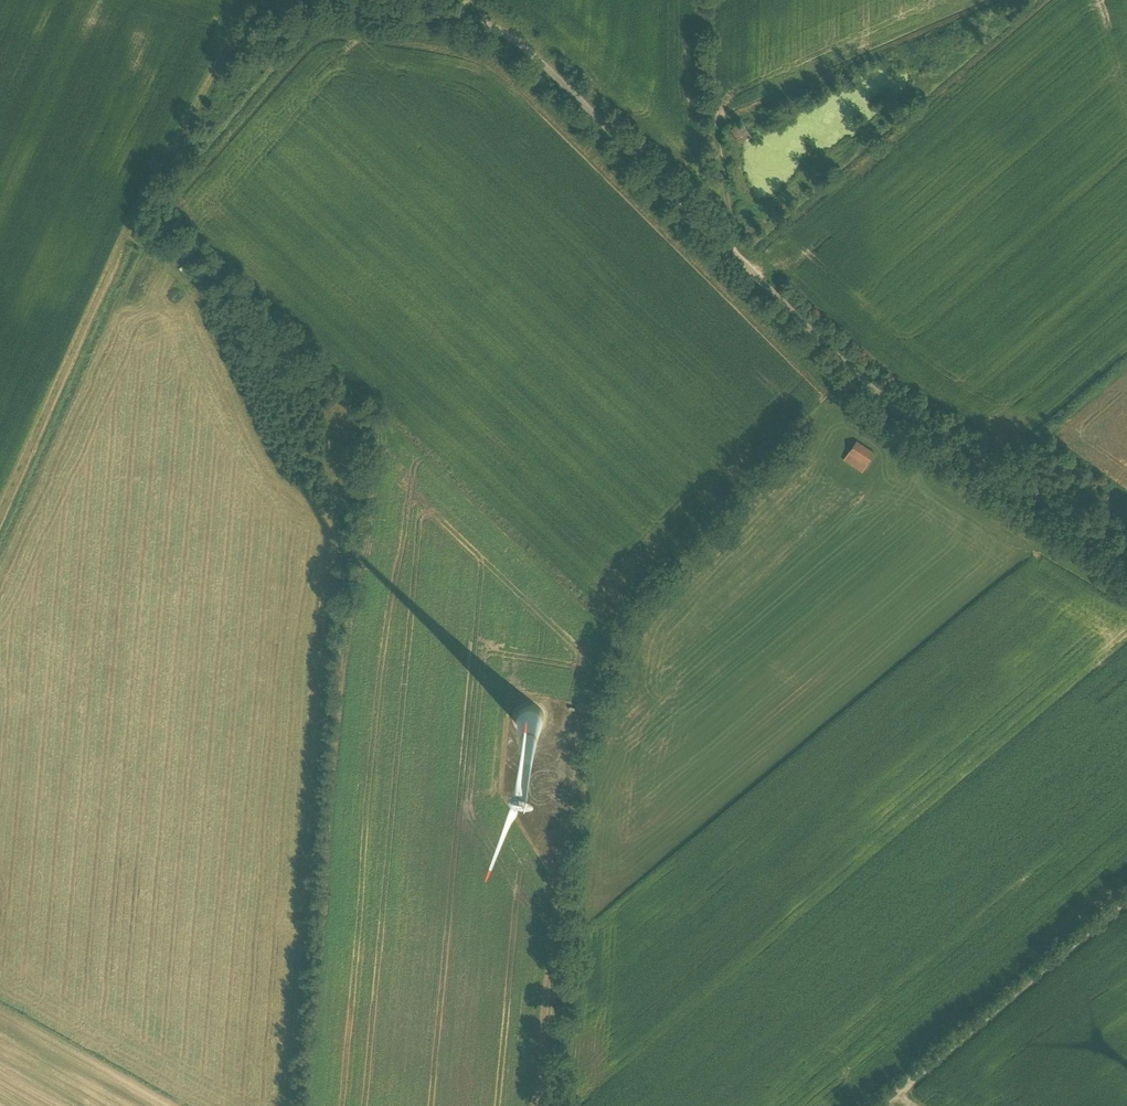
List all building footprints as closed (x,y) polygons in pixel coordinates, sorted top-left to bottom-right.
[(842,459),(861,471),(874,451),(854,439),(842,459)]
